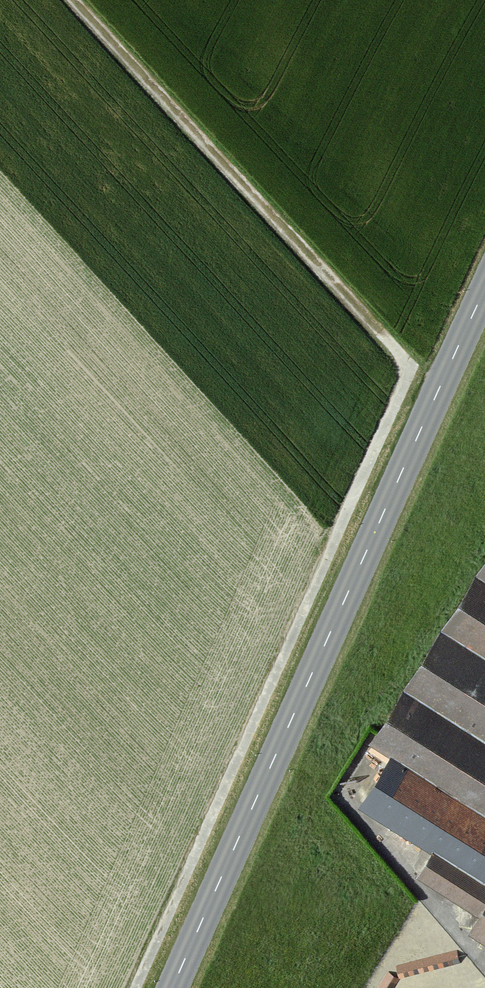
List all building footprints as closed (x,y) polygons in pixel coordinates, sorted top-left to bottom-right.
[(373,737),(397,752),(366,801),(437,846),(419,875),(473,908),(461,927),(484,943),(484,561),(373,737)]
